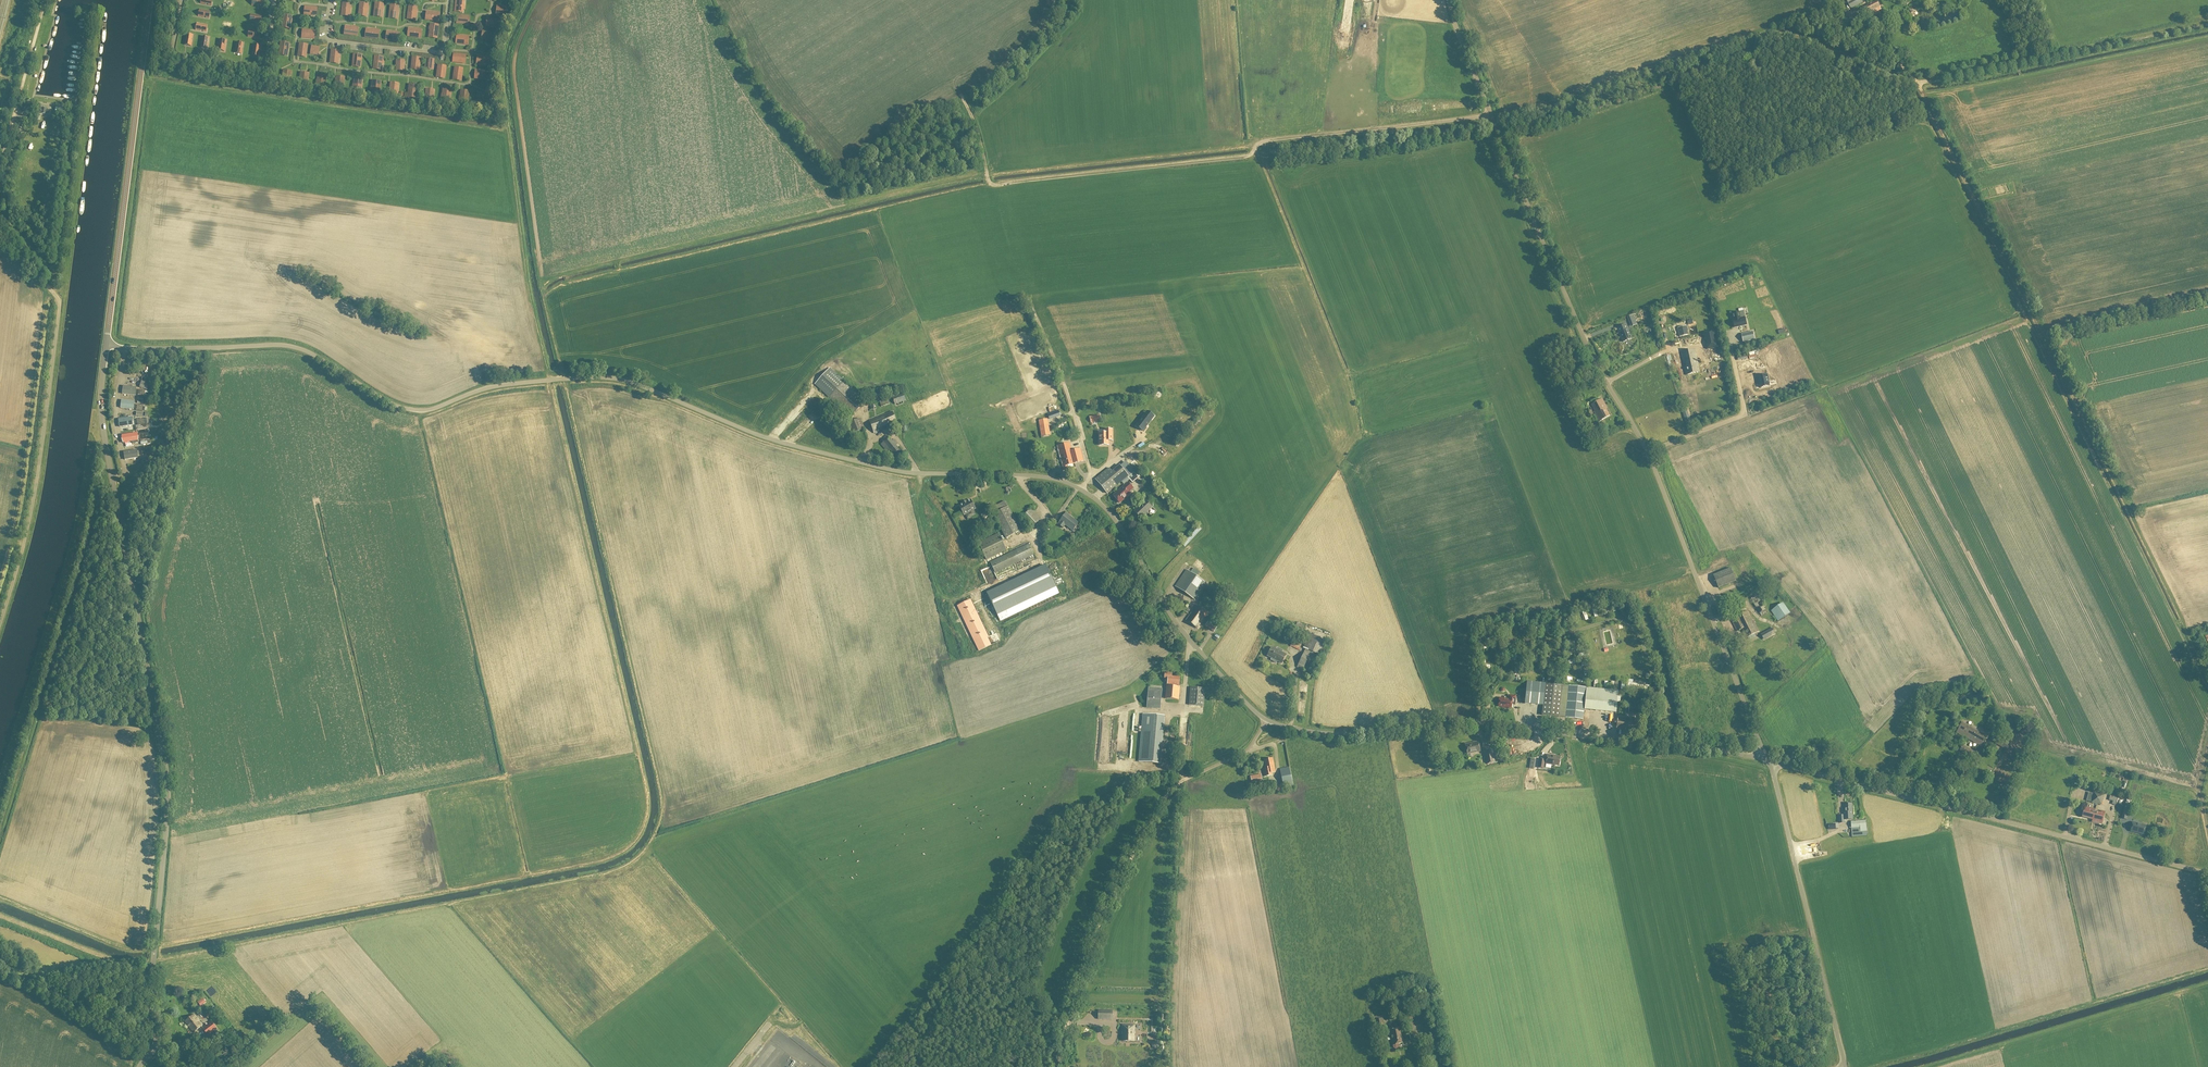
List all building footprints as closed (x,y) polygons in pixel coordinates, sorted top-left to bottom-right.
[(1862,0),(1845,0),(1850,9),(1863,2),(1862,0)] [(1881,10),(1876,0),(1862,7),(1867,15),(1874,11),(1875,13),(1881,10)] [(455,2),(454,12),(463,13),(464,2),(455,2)] [(349,14),(350,3),(343,3),(342,13),(349,14)] [(360,3),(359,13),(366,14),(368,4),(360,3)] [(382,14),(383,4),(375,3),(374,13),(382,14)] [(398,6),(390,5),(389,15),(397,16),(398,6)] [(415,17),(416,7),(409,6),(408,16),(415,17)] [(509,8),(499,7),(498,15),(509,16),(509,8)] [(306,15),(316,16),(317,9),(307,8),(306,15)] [(198,16),(208,18),(210,12),(199,10),(198,16)] [(438,22),(439,14),(429,13),(428,20),(438,22)] [(291,17),(283,16),(282,26),(290,27),(291,17)] [(466,25),(467,17),(457,16),(456,24),(466,25)] [(498,28),(499,21),(489,20),(488,27),(498,28)] [(195,30),(206,32),(207,25),(197,24),(195,30)] [(437,36),(438,26),(430,25),(429,35),(437,36)] [(347,35),(357,36),(358,29),(348,27),(347,35)] [(411,29),(410,37),(421,38),(421,31),(411,29)] [(258,38),(259,32),(249,30),(248,37),(258,38)] [(368,38),(378,39),(379,31),(369,30),(368,38)] [(304,31),(304,38),(314,39),(315,32),(304,31)] [(483,40),(493,42),(495,34),(485,32),(483,40)] [(399,41),(400,34),(390,33),(389,40),(399,41)] [(191,46),(193,36),(186,34),(184,45),(191,46)] [(456,36),(455,44),(466,45),(466,37),(456,36)] [(200,47),(207,48),(209,38),(202,37),(200,47)] [(224,51),(226,41),(219,40),(217,50),(224,51)] [(241,54),(243,44),(236,43),(234,53),(241,54)] [(281,43),(279,53),(287,54),(289,44),(281,43)] [(298,54),(306,55),(307,45),(299,44),(298,54)] [(260,46),(253,45),(252,56),(258,57),(260,46)] [(319,48),(311,47),(310,54),(318,55),(319,48)] [(339,52),(331,51),(330,61),(338,62),(339,52)] [(361,55),(354,55),(352,65),(360,66),(361,55)] [(452,62),(463,63),(463,56),(453,55),(452,62)] [(375,57),(373,67),(381,68),(383,58),(375,57)] [(479,57),(478,65),(489,66),(490,58),(479,57)] [(420,59),(412,58),(411,67),(419,68),(420,59)] [(434,60),(426,59),(425,67),(433,68),(434,60)] [(396,61),(396,68),(404,69),(404,61),(396,61)] [(446,67),(438,66),(437,76),(444,77),(446,67)] [(455,68),(453,78),(461,79),(462,69),(455,68)] [(487,72),(477,71),(476,79),(487,80),(487,72)] [(291,74),(283,73),(282,84),(290,84),(291,74)] [(307,86),(308,76),(300,75),(299,86),(307,86)] [(316,88),(324,88),(326,78),(317,77),(316,88)] [(343,91),(344,80),(336,79),(335,90),(343,91)] [(353,92),(361,93),(362,82),(354,81),(353,92)] [(379,95),(380,84),(372,83),(371,94),(379,95)] [(397,97),(398,86),(390,85),(389,96),(397,97)] [(409,87),(408,94),(405,94),(404,97),(416,99),(417,88),(409,87)] [(450,102),(451,92),(443,91),(441,102),(450,102)] [(425,100),(433,101),(433,93),(426,92),(425,100)] [(459,104),(467,104),(468,94),(460,93),(459,104)] [(484,106),(485,96),(477,95),(476,105),(484,106)] [(1732,320),(1734,328),(1746,326),(1745,318),(1740,319),(1739,313),(1732,314),(1734,320),(1732,320)] [(1623,343),(1631,339),(1626,326),(1617,329),(1623,343)] [(1678,328),(1680,337),(1688,335),(1686,326),(1678,328)] [(1705,342),(1706,341),(1707,345),(1706,345),(1707,350),(1718,347),(1714,330),(1703,332),(1705,342)] [(1741,335),(1743,343),(1755,340),(1753,332),(1741,335)] [(1686,376),(1700,373),(1697,360),(1696,360),(1696,359),(1697,359),(1695,350),(1681,353),(1683,364),(1684,364),(1684,365),(1685,365),(1686,367),(1684,368),(1686,376)] [(829,369),(815,385),(850,418),(865,402),(829,369)] [(1762,375),(1757,376),(1759,384),(1760,389),(1769,387),(1768,382),(1769,382),(1767,375),(1762,376),(1762,375)] [(1576,391),(1569,379),(1562,383),(1569,395),(1576,391)] [(149,384),(141,382),(139,388),(147,390),(149,384)] [(136,388),(123,386),(122,394),(135,396),(136,388)] [(895,405),(906,401),(903,394),(893,397),(895,405)] [(1599,421),(1610,416),(1606,410),(1607,409),(1602,399),(1591,405),(1595,411),(1594,412),(1599,421)] [(120,409),(133,410),(134,402),(121,401),(120,409)] [(887,427),(897,423),(891,411),(878,417),(869,421),(874,433),(887,427)] [(1058,411),(1047,415),(1049,420),(1060,416),(1058,411)] [(1085,421),(1097,416),(1096,411),(1083,416),(1085,421)] [(1086,422),(1089,429),(1100,423),(1099,420),(1103,418),(1101,414),(1086,422)] [(1144,415),(1136,426),(1143,432),(1151,420),(1148,418),(1149,418),(1148,417),(1147,417),(1144,415)] [(132,426),(131,418),(118,420),(119,428),(132,426)] [(852,434),(866,428),(862,419),(849,424),(852,434)] [(1041,437),(1050,436),(1047,419),(1038,421),(1041,437)] [(1157,440),(1171,432),(1169,428),(1155,437),(1157,440)] [(1596,428),(1588,432),(1590,436),(1595,433),(1595,432),(1597,431),(1596,428)] [(1099,434),(1099,446),(1108,446),(1108,437),(1112,437),(1112,430),(1105,430),(1105,434),(1099,434)] [(137,432),(121,434),(122,442),(138,439),(137,432)] [(1162,442),(1174,436),(1172,433),(1160,439),(1162,442)] [(895,461),(902,454),(895,446),(898,444),(894,440),(892,442),(887,436),(881,440),(883,443),(881,445),(888,453),(890,451),(893,454),(891,456),(895,461)] [(1057,446),(1063,467),(1064,470),(1068,469),(1067,466),(1075,464),(1074,464),(1083,461),(1080,449),(1071,451),(1069,443),(1057,446)] [(138,459),(137,451),(123,453),(125,461),(138,459)] [(1120,482),(1111,472),(1108,468),(1095,479),(1106,493),(1120,482)] [(1132,483),(1138,478),(1133,472),(1127,477),(1132,483)] [(1128,482),(1118,490),(1119,491),(1113,496),(1116,499),(1115,500),(1117,503),(1118,502),(1119,503),(1125,498),(1125,499),(1130,495),(1127,492),(1128,491),(1129,491),(1132,488),(1128,482)] [(975,509),(970,501),(966,503),(966,502),(963,504),(963,505),(959,507),(964,515),(975,509)] [(1144,515),(1151,507),(1145,501),(1134,512),(1140,519),(1144,515)] [(1006,539),(1020,531),(1008,507),(993,514),(1006,539)] [(1041,519),(1031,509),(1021,518),(1031,528),(1041,519)] [(999,531),(988,511),(981,515),(983,519),(985,518),(993,534),(999,531)] [(1073,531),(1078,524),(1066,514),(1060,521),(1060,522),(1058,525),(1063,528),(1065,525),(1073,531)] [(1006,550),(998,534),(978,543),(986,560),(1006,550)] [(995,574),(1033,555),(1028,544),(990,563),(995,574)] [(1055,586),(1046,566),(986,594),(996,614),(1055,586)] [(1719,589),(1736,582),(1731,569),(1714,576),(1719,589)] [(1194,600),(1206,584),(1186,570),(1175,587),(1194,600)] [(1760,613),(1763,611),(1758,602),(1761,601),(1759,598),(1753,601),(1760,613)] [(970,600),(957,607),(958,606),(976,643),(987,638),(969,601),(970,600)] [(1772,612),(1780,623),(1792,614),(1784,603),(1772,612)] [(1202,620),(1207,613),(1197,606),(1191,613),(1186,620),(1197,628),(1203,620),(1202,620)] [(1745,639),(1758,632),(1753,621),(1752,621),(1747,612),(1730,620),(1736,632),(1741,630),(1745,639)] [(1217,627),(1211,623),(1208,628),(1214,632),(1217,627)] [(1769,638),(1775,635),(1772,629),(1766,632),(1769,638)] [(1309,634),(1303,649),(1308,651),(1319,656),(1326,642),(1309,634)] [(1291,648),(1300,651),(1302,645),(1293,642),(1291,648)] [(1273,662),(1280,650),(1277,648),(1276,650),(1272,648),(1267,656),(1272,659),(1271,661),(1273,662)] [(1280,650),(1273,662),(1276,663),(1277,662),(1281,664),(1286,655),(1281,653),(1282,651),(1280,650)] [(1302,670),(1310,654),(1304,651),(1297,668),(1302,670)] [(1178,700),(1179,687),(1178,687),(1179,678),(1171,677),(1172,674),(1165,673),(1164,679),(1167,679),(1167,685),(1166,685),(1165,699),(1178,700)] [(1543,706),(1542,715),(1583,720),(1584,710),(1616,713),(1618,692),(1527,682),(1525,704),(1543,706)] [(1648,686),(1627,683),(1626,690),(1647,692),(1648,686)] [(1160,709),(1162,689),(1148,688),(1146,708),(1160,709)] [(1205,689),(1190,688),(1188,705),(1203,706),(1205,689)] [(1498,707),(1505,707),(1505,708),(1511,709),(1511,704),(1514,704),(1514,705),(1515,696),(1508,696),(1508,699),(1499,698),(1498,702),(1497,702),(1497,703),(1496,705),(1497,706),(1498,706),(1498,707)] [(1164,717),(1142,715),(1141,728),(1142,728),(1139,763),(1160,765),(1164,717)] [(1635,732),(1637,720),(1617,717),(1616,729),(1635,732)] [(1980,746),(1986,736),(1962,722),(1956,733),(1980,746)] [(2009,743),(1997,737),(1994,744),(2005,750),(2009,743)] [(1478,742),(1465,745),(1467,754),(1479,752),(1478,742)] [(1970,758),(1974,752),(1963,746),(1960,752),(1970,758)] [(1491,751),(1483,753),(1486,765),(1494,763),(1491,751)] [(1547,755),(1545,764),(1558,766),(1560,757),(1547,755)] [(1275,772),(1272,758),(1264,760),(1265,764),(1264,765),(1265,768),(1262,769),(1264,777),(1272,775),(1272,773),(1275,772)] [(1289,768),(1279,770),(1282,787),(1292,785),(1289,768)] [(2094,793),(2092,803),(2101,805),(2103,796),(2094,793)] [(2140,799),(2139,807),(2146,808),(2146,804),(2149,805),(2150,801),(2140,799)] [(1844,805),(1845,813),(1843,813),(1843,816),(1839,816),(1840,823),(1844,823),(1844,820),(1853,820),(1852,804),(1844,805)] [(2085,808),(2082,817),(2093,820),(2095,812),(2095,810),(2085,808)] [(2194,821),(2196,814),(2168,808),(2167,814),(2168,814),(2169,811),(2176,813),(2175,817),(2194,821)] [(2093,820),(2092,822),(2102,824),(2105,813),(2101,812),(2101,814),(2095,812),(2093,820)] [(2133,823),(2131,832),(2143,835),(2146,826),(2133,823)] [(1098,1011),(1098,1020),(1112,1020),(1112,1011),(1098,1011)] [(193,1033),(202,1026),(194,1015),(185,1022),(193,1033)] [(1376,1031),(1385,1030),(1382,1015),(1375,1016),(1376,1020),(1374,1020),(1376,1031)] [(216,1029),(211,1022),(202,1029),(207,1036),(216,1029)] [(1134,1026),(1122,1025),(1122,1042),(1134,1042),(1134,1026)] [(1398,1045),(1404,1043),(1400,1029),(1389,1031),(1393,1046),(1393,1048),(1395,1050),(1398,1049),(1399,1047),(1398,1045)] [(793,1047),(799,1050),(804,1040),(795,1035),(792,1042),(795,1044),(793,1047)] [(805,1054),(803,1057),(809,1062),(812,1059),(805,1054)]
